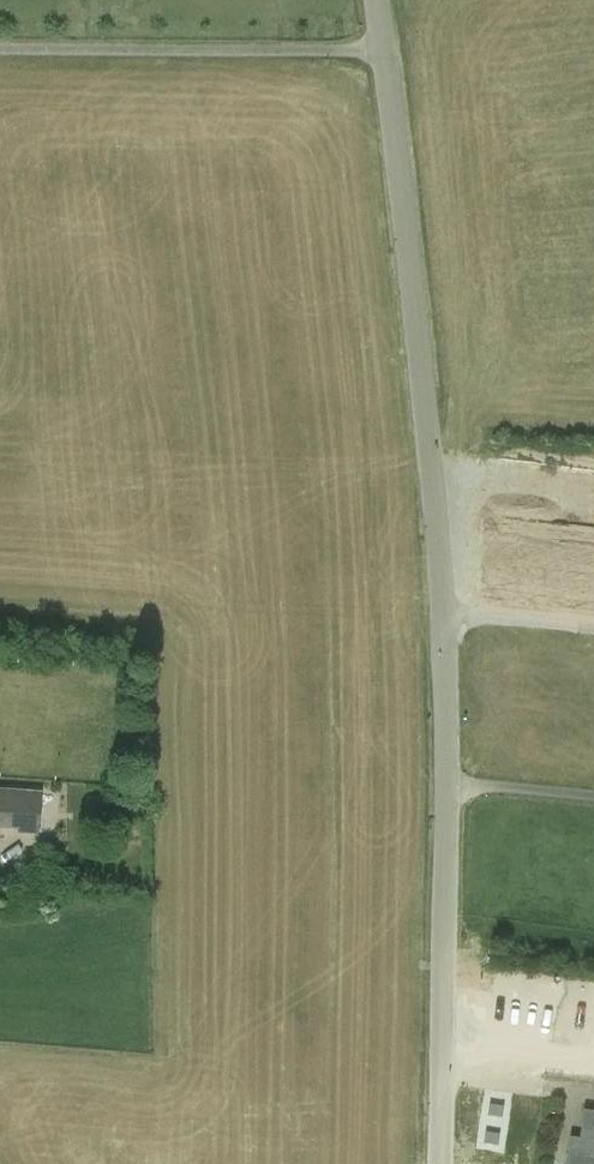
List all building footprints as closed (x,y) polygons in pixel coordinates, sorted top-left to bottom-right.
[(42,792),(0,789),(0,829),(17,830),(17,835),(38,836),(42,792)] [(584,1112),(580,1141),(570,1139),(566,1163),(593,1163),(593,1113),(584,1112)]
